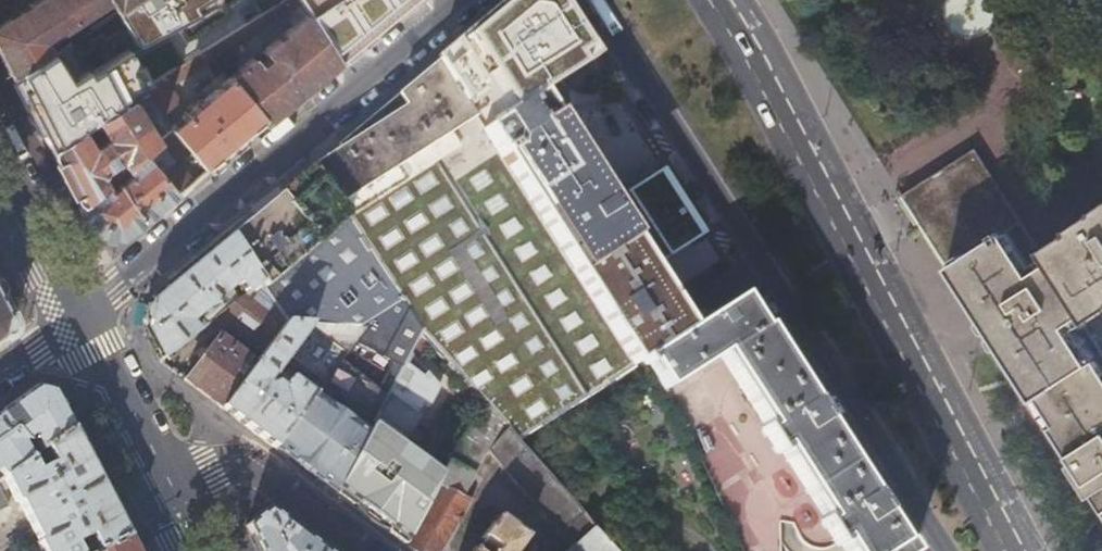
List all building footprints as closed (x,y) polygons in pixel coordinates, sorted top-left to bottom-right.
[(10,77),(48,53),(41,42),(59,31),(66,41),(68,40),(86,28),(80,18),(106,2),(112,11),(129,0),(34,0),(0,22),(0,57),(10,77)] [(48,149),(105,113),(139,91),(120,62),(81,86),(71,71),(86,60),(83,55),(93,49),(96,54),(119,40),(129,57),(202,9),(196,0),(129,0),(112,11),(86,28),(68,40),(66,41),(48,53),(10,77),(48,149)] [(203,51),(210,59),(298,3),(296,0),(283,0),(203,51)] [(251,56),(225,77),(262,121),(336,61),(305,13),(261,49),(258,46),(253,51),(261,62),(258,65),(251,56)] [(139,91),(160,115),(177,100),(166,88),(210,59),(203,51),(139,91)] [(607,382),(633,366),(484,129),(483,128),(438,60),(337,144),(340,148),(312,165),(346,219),(398,300),(419,333),(482,403),(517,442),(607,382)] [(185,144),(206,168),(262,121),(225,77),(206,93),(197,82),(192,86),(201,97),(168,125),(170,127),(185,144)] [(48,149),(76,205),(102,184),(122,167),(170,127),(168,125),(160,115),(139,91),(105,113),(48,149)] [(633,366),(639,362),(690,329),(538,94),(483,128),(484,129),(633,366)] [(102,184),(76,205),(93,236),(106,238),(120,240),(193,179),(177,162),(173,166),(169,162),(164,166),(158,159),(166,153),(170,157),(185,144),(170,127),(122,167),(129,175),(109,192),(102,184)] [(1081,315),(1039,251),(975,150),(904,196),(959,282),(1016,371),(1063,444),(1101,506),(1101,349),(1081,315)] [(260,285),(346,219),(312,165),(261,208),(228,235),(260,285)] [(1065,228),(1068,232),(1039,251),(1081,315),(1101,301),(1101,204),(1065,228)] [(346,219),(260,285),(285,323),(356,328),(398,300),(346,219)] [(246,295),(260,285),(228,235),(147,302),(142,331),(158,361),(196,333),(184,318),(193,311),(197,315),(205,310),(208,313),(200,319),(205,326),(215,319),(236,302),(228,291),(229,286),(226,281),(232,277),(246,295)] [(262,354),(285,323),(260,285),(246,295),(236,302),(215,319),(262,354)] [(8,327),(13,311),(0,287),(0,332),(8,327)] [(664,393),(666,391),(720,357),(765,427),(760,430),(777,457),(781,454),(824,519),(819,522),(836,548),(840,546),(843,550),(910,550),(765,326),(759,330),(738,298),(690,329),(639,362),(643,368),(646,367),(664,393)] [(409,352),(419,333),(398,300),(356,328),(365,329),(274,448),(334,492),(409,352)] [(356,328),(285,323),(262,354),(255,363),(221,409),(274,448),(365,329),(356,328)] [(218,335),(184,380),(221,409),(255,363),(218,335)] [(334,492),(405,545),(441,478),(392,451),(397,442),(403,446),(413,428),(405,424),(414,408),(420,412),(438,385),(409,352),(334,492)] [(0,413),(0,434),(18,467),(31,458),(22,442),(32,436),(41,451),(72,428),(53,390),(37,386),(16,401),(0,413)] [(558,488),(517,442),(482,403),(441,478),(405,545),(413,550),(440,550),(475,491),(467,486),(489,450),(560,532),(581,514),(558,488)] [(8,505),(1,491),(9,487),(17,501),(19,501),(40,541),(38,542),(42,550),(100,550),(128,537),(72,428),(41,451),(37,453),(31,458),(18,467),(4,477),(0,480),(0,509),(8,505)] [(0,434),(0,472),(4,477),(18,467),(0,434)] [(22,442),(31,458),(37,453),(41,451),(32,436),(22,442)] [(265,510),(244,527),(256,550),(321,550),(265,510)] [(526,537),(497,515),(480,538),(491,546),(487,550),(515,550),(526,537)] [(592,527),(566,550),(576,550),(578,549),(580,550),(614,550),(592,527)] [(128,537),(100,550),(135,550),(128,537)]
